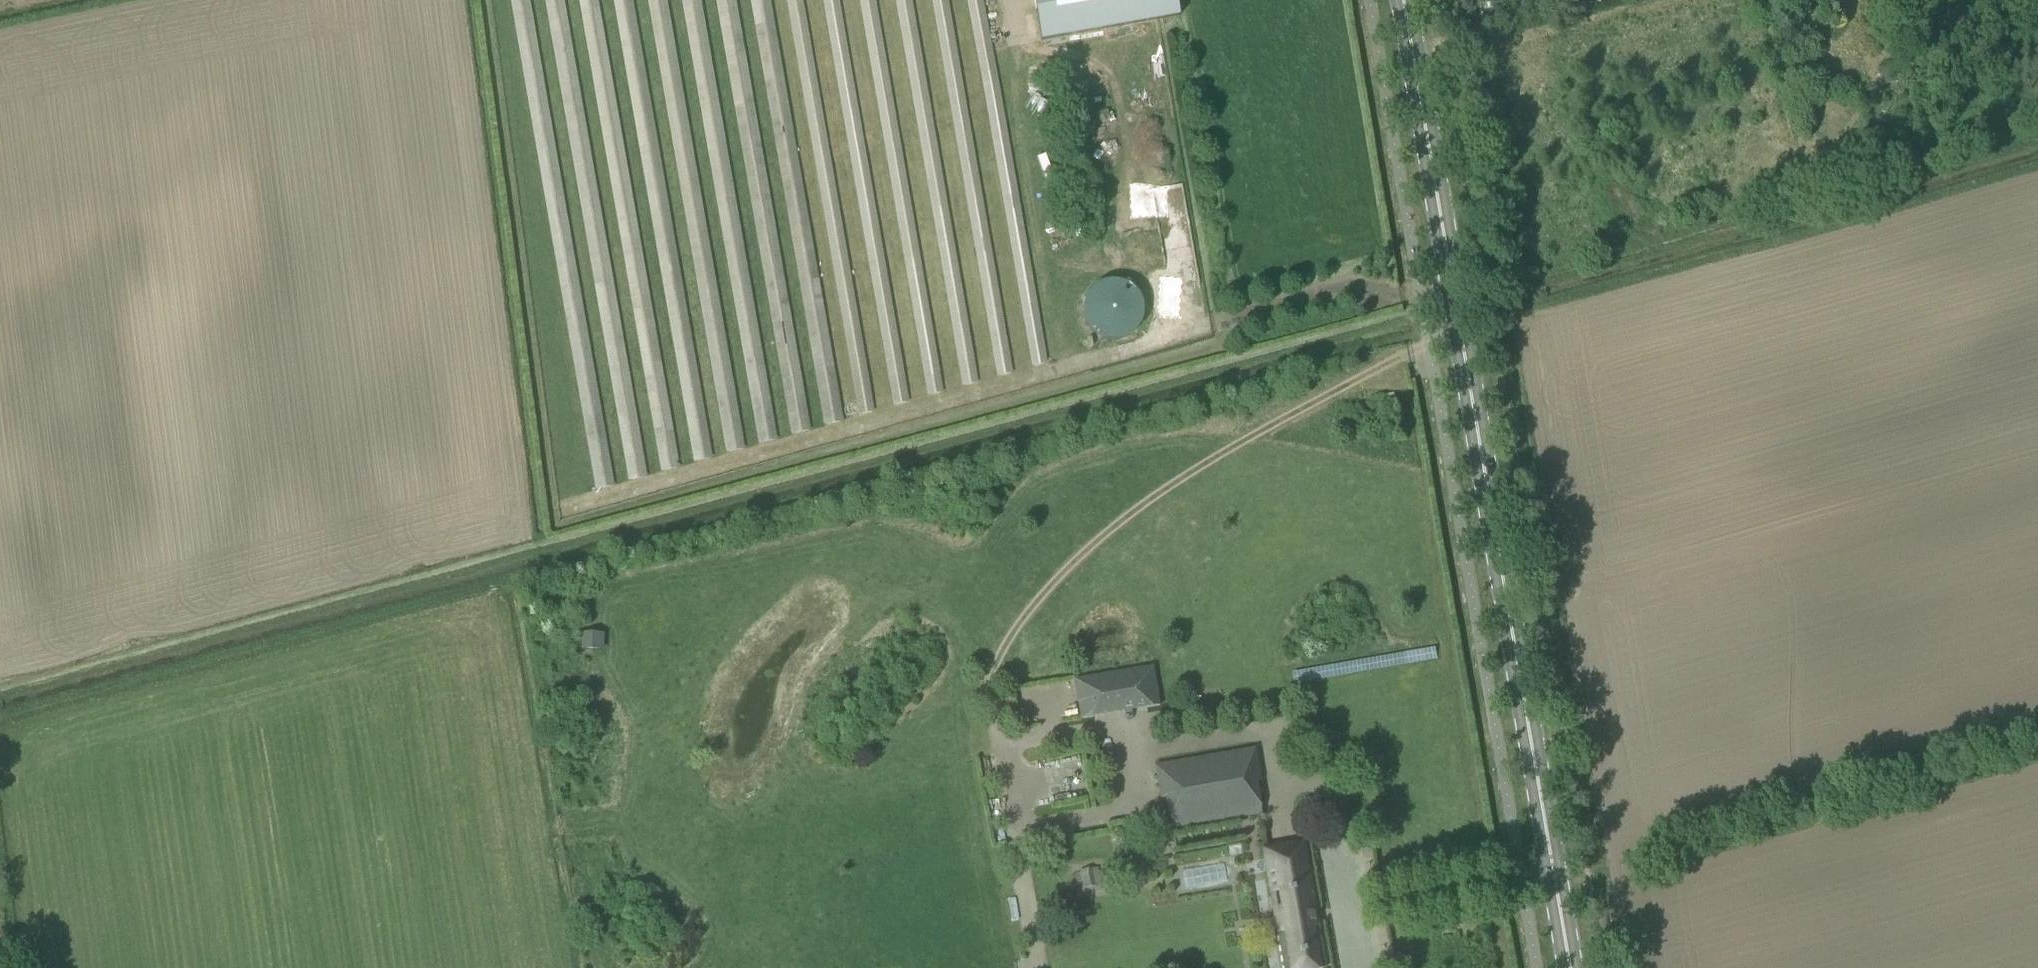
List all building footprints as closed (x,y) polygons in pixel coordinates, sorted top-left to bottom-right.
[(1176,0),(1034,0),(1036,10),(1041,40),(1179,16),(1176,0)] [(1043,364),(1024,209),(1009,211),(1028,366),(1043,364)] [(942,264),(962,385),(978,383),(958,263),(946,265),(946,263),(942,264)] [(927,394),(943,392),(922,266),(906,269),(927,394)] [(1127,276),(1080,292),(1096,343),(1143,327),(1127,276)] [(873,291),(893,404),(909,402),(892,301),(887,302),(885,289),(873,291)] [(858,414),(873,411),(853,291),(838,294),(858,414)] [(843,420),(824,323),(809,326),(827,423),(843,420)] [(616,394),(627,480),(647,478),(643,446),(656,444),(659,471),(678,469),(669,393),(662,394),(656,348),(642,350),(651,424),(637,426),(633,392),(616,394)] [(810,429),(803,383),(795,384),(791,353),(780,355),(792,432),(810,429)] [(593,489),(611,487),(600,397),(582,399),(593,489)] [(583,633),(583,646),(596,647),(597,634),(583,633)] [(1073,680),(1081,720),(1160,704),(1152,665),(1073,680)] [(1255,749),(1235,752),(1154,766),(1159,799),(1165,798),(1170,830),(1261,814),(1256,782),(1260,781),(1255,749)] [(1264,850),(1284,967),(1325,967),(1303,843),(1264,850)] [(1079,872),(1082,888),(1100,885),(1097,868),(1079,872)]
